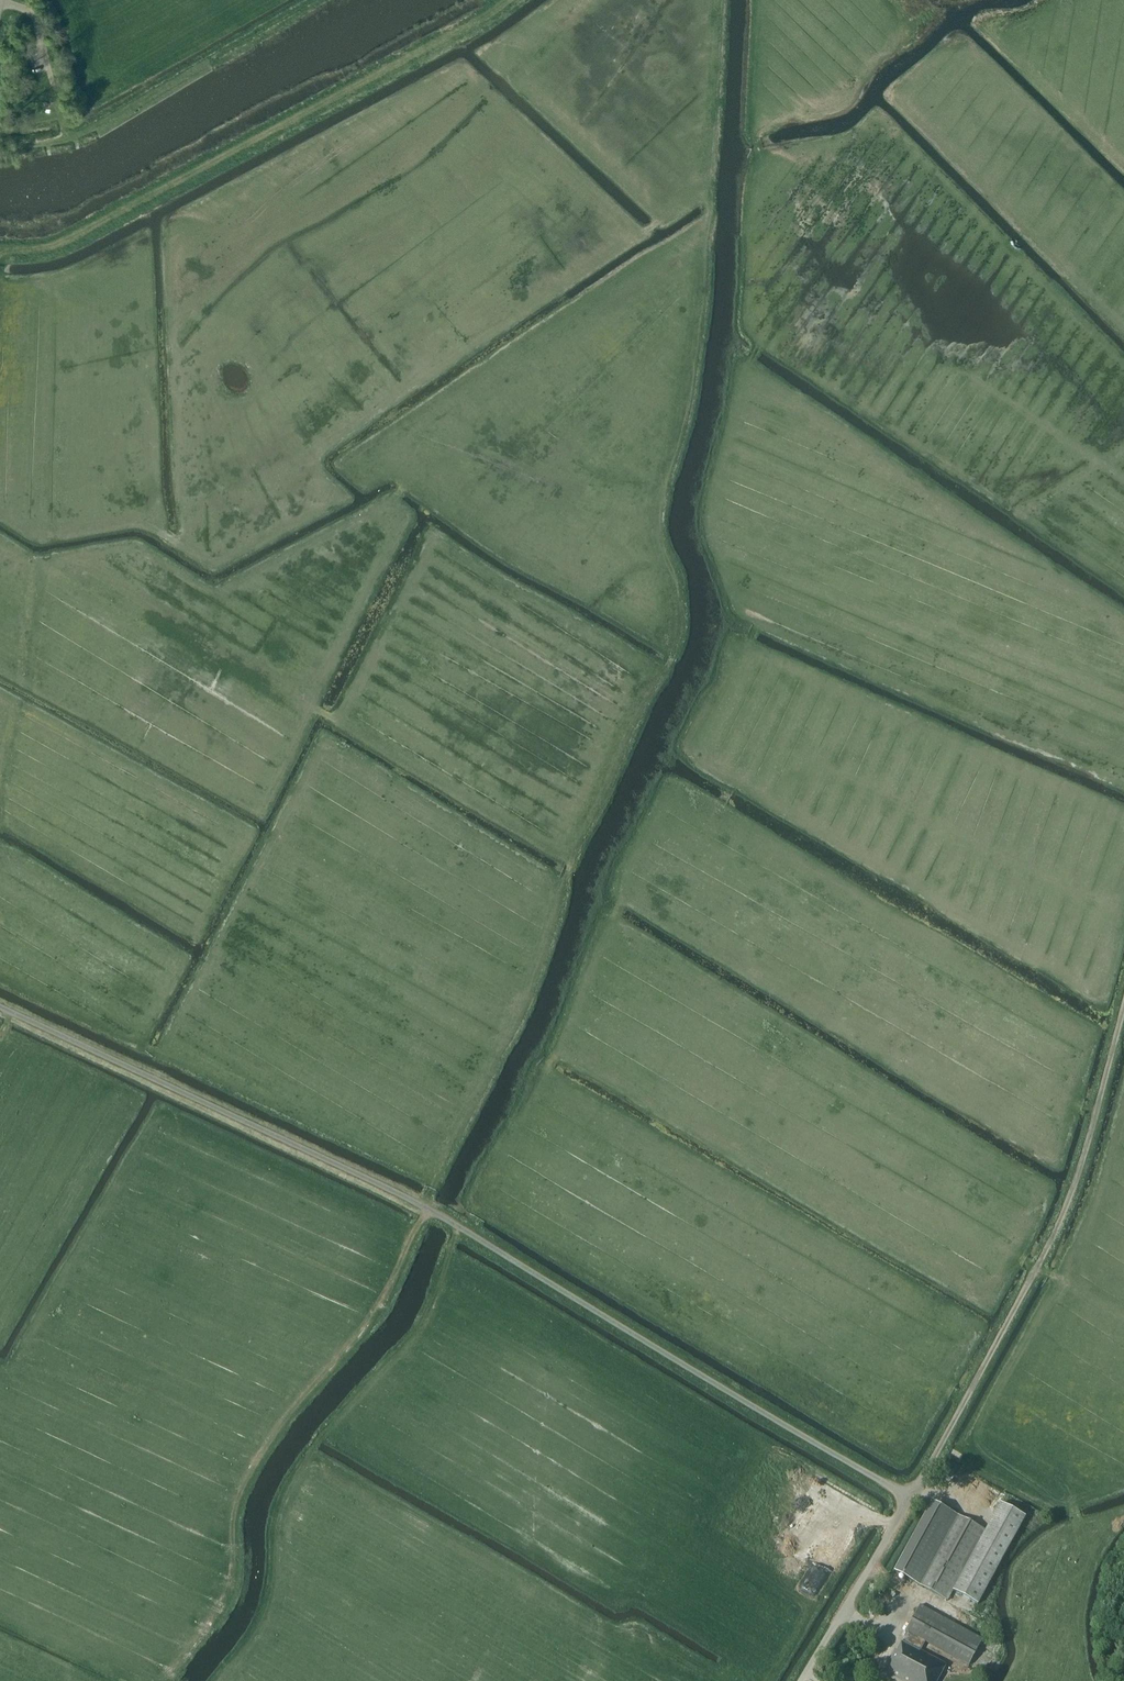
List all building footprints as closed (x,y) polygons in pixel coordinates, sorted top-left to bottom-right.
[(992,1511),(1002,1493),(982,1481),(971,1499),(992,1511)] [(894,1572),(917,1584),(947,1600),(985,1530),(932,1502),(894,1572)] [(1002,1504),(954,1592),(978,1605),(1026,1517),(1002,1504)] [(921,1651),(926,1642),(969,1665),(983,1640),(920,1606),(907,1631),(909,1632),(903,1642),(898,1650),(896,1649),(883,1674),(897,1680),(938,1680),(947,1665),(921,1651)]
